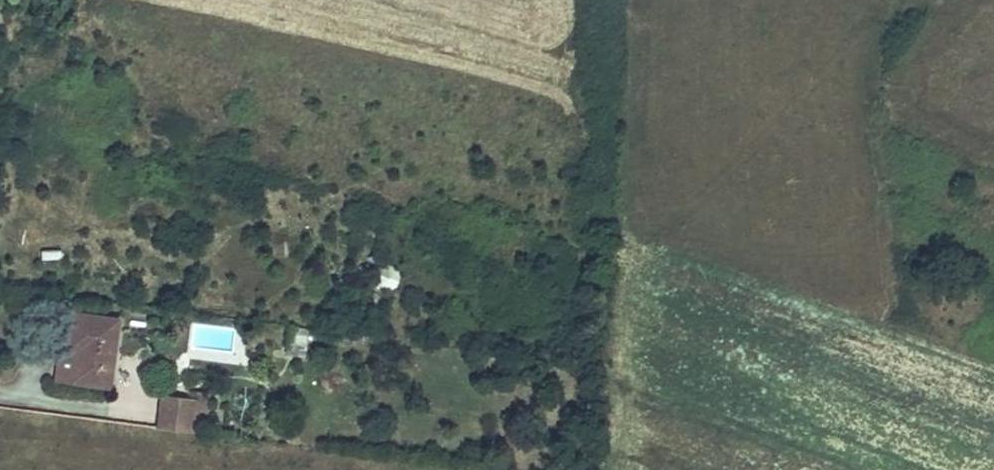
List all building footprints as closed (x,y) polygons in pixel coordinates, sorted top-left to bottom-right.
[(72,317),(69,352),(78,354),(77,384),(112,389),(118,322),(72,317)] [(166,399),(164,431),(194,434),(196,402),(166,399)]
